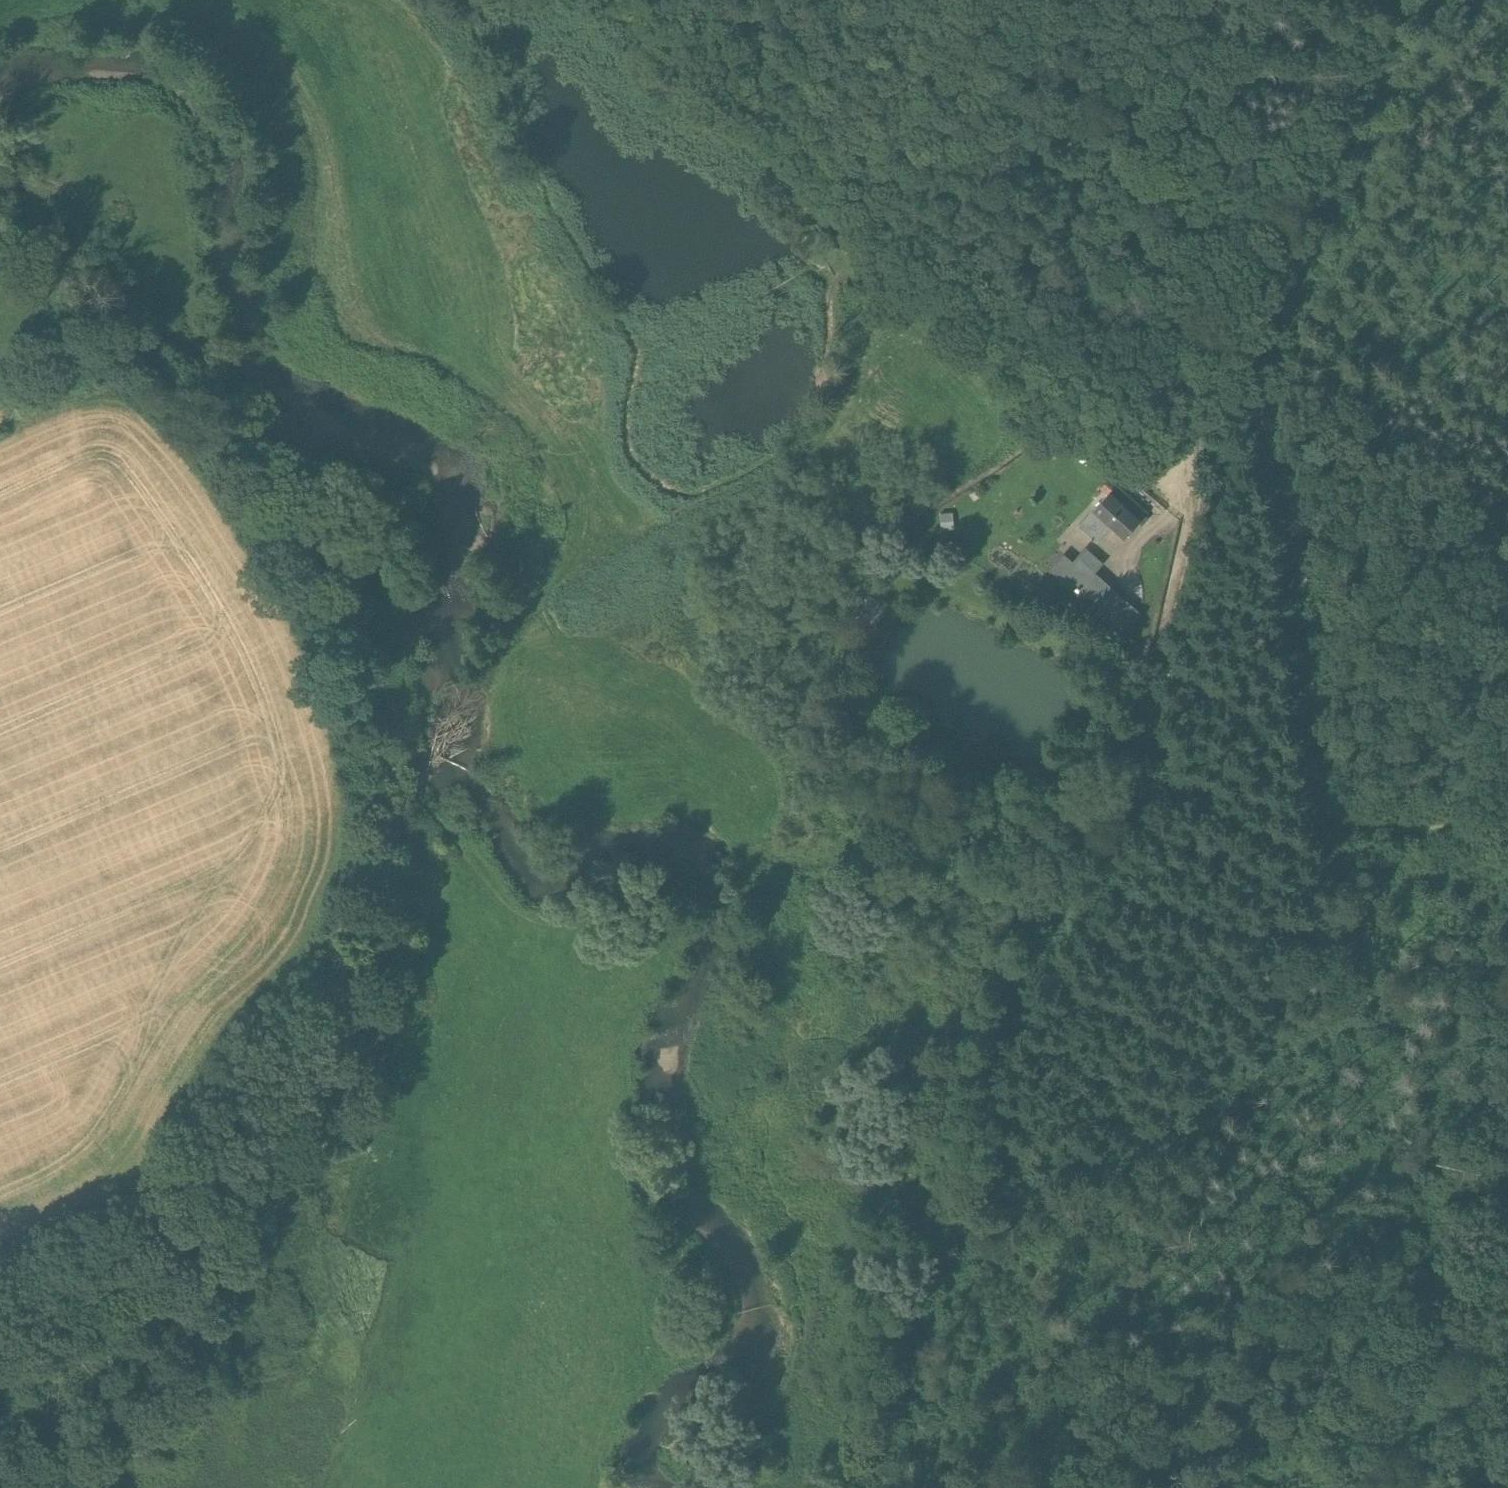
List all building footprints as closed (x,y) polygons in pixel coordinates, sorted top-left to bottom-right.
[(1101,488),(1108,495),(1116,487),(1109,480),(1101,488)] [(1108,495),(1079,526),(1096,543),(1113,525),(1127,538),(1147,516),(1116,487),(1108,495)] [(1076,561),(1061,578),(1076,592),(1078,590),(1125,635),(1140,618),(1093,574),(1101,566),(1085,551),(1076,561)] [(1050,569),(1061,578),(1076,561),(1065,552),(1050,569)]
